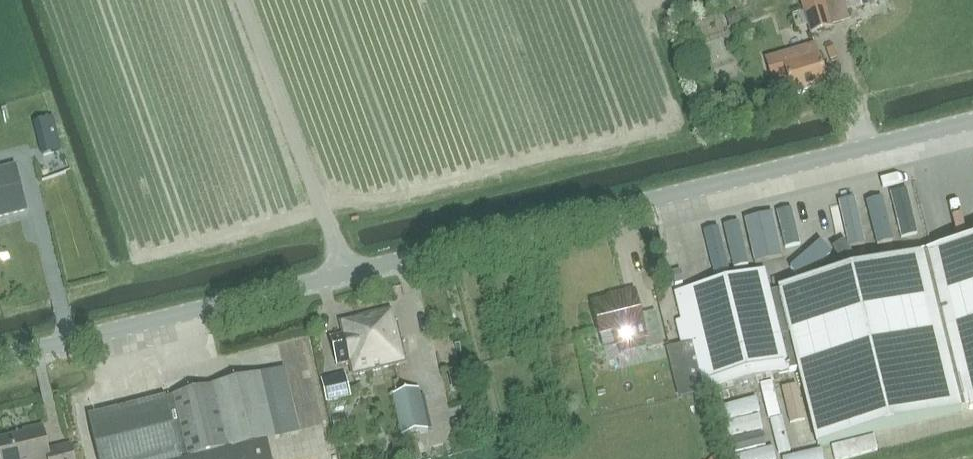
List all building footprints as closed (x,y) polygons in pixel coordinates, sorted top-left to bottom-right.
[(804,10),(792,14),(796,29),(808,26),(810,34),(831,28),(831,26),(847,21),(844,12),(882,1),(882,0),(801,0),(804,10)] [(742,23),(738,11),(726,16),(730,28),(742,23)] [(729,33),(724,22),(714,26),(718,38),(729,33)] [(828,85),(815,44),(766,59),(774,84),(788,80),(793,96),(828,85)] [(15,169),(0,172),(0,218),(26,211),(15,169)] [(962,411),(972,408),(972,242),(923,255),(779,290),(779,291),(770,294),(765,272),(685,292),(675,295),(682,322),(675,324),(681,347),(667,350),(672,369),(696,363),(703,392),(710,391),(789,371),(799,369),(818,446),(962,411)] [(594,308),(601,337),(602,336),(604,340),(607,344),(611,345),(616,345),(645,338),(648,350),(663,346),(656,314),(642,317),(635,292),(619,296),(616,302),(594,308)] [(388,311),(340,323),(343,336),(331,339),(338,367),(350,364),(353,377),(406,364),(397,326),(392,327),(388,311)] [(300,434),(285,370),(213,387),(213,389),(89,418),(98,458),(272,458),(268,442),(300,434)] [(351,399),(346,375),(322,381),(328,405),(351,399)] [(403,437),(428,431),(419,390),(394,396),(403,437)] [(433,407),(438,426),(447,424),(443,405),(433,407)] [(0,458),(74,458),(71,448),(47,454),(41,428),(22,432),(22,433),(0,439),(0,457),(0,458)] [(417,442),(408,444),(411,458),(421,458),(417,442)]
